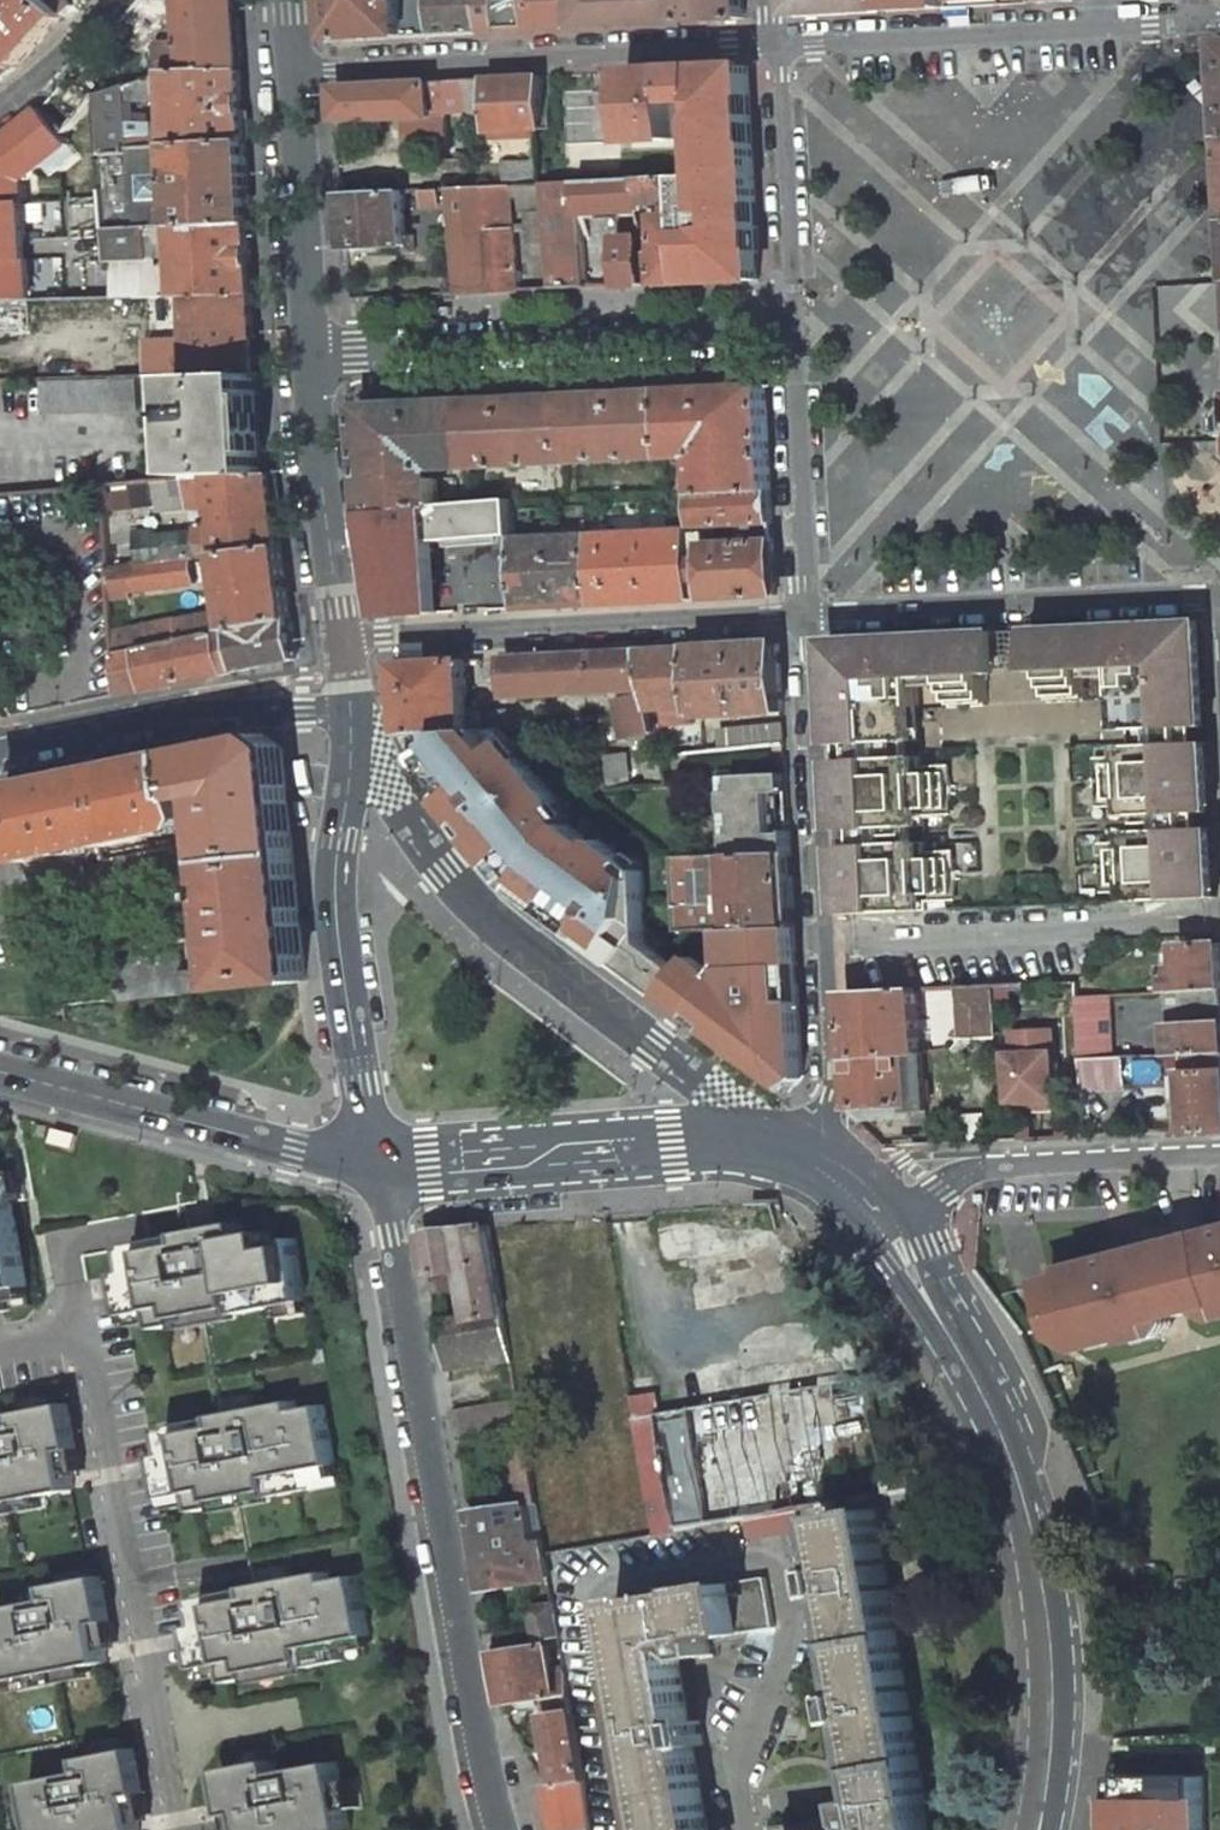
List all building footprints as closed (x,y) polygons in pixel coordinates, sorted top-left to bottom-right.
[(66,17),(69,13),(55,0),(0,0),(0,50),(17,70),(66,17)] [(69,13),(82,14),(94,0),(55,0),(69,13)] [(237,0),(182,0),(185,45),(158,46),(160,76),(241,71),(237,0)] [(334,41),(480,33),(479,0),(332,0),(334,41)] [(480,33),(499,32),(499,12),(498,0),(479,0),(480,33)] [(534,1),(522,1),(523,12),(518,12),(519,31),(574,29),(573,0),(534,0),(534,1)] [(574,29),(743,20),(742,0),(573,0),(574,29)] [(887,0),(792,0),(793,17),(888,12),(887,0)] [(888,12),(946,8),(946,0),(887,0),(888,12)] [(946,8),(973,7),(972,0),(946,0),(946,8)] [(519,31),(518,12),(499,12),(499,32),(519,31)] [(0,50),(0,84),(17,70),(0,50)] [(699,103),(704,177),(752,174),(746,67),(669,71),(669,80),(654,81),(653,72),(622,73),(624,104),(656,102),(658,140),(674,139),(672,104),(699,103)] [(241,71),(160,76),(101,96),(105,156),(132,155),(131,150),(245,142),(241,71)] [(669,71),(653,72),(654,81),(669,80),(669,71)] [(488,132),(537,131),(545,130),(542,77),(466,81),(468,114),(468,119),(487,118),(488,132)] [(466,81),(335,87),(339,143),(363,143),(362,131),(382,131),(382,121),(405,120),(407,153),(447,151),(446,115),(468,114),(466,81)] [(70,186),(76,270),(40,273),(43,303),(62,302),(112,300),(109,273),(112,273),(112,263),(110,231),(105,156),(101,96),(100,97),(66,134),(70,186)] [(571,135),(587,138),(591,120),(597,121),(600,103),(577,99),(571,135)] [(626,142),(658,140),(656,102),(624,104),(626,142)] [(70,186),(66,134),(46,109),(0,146),(0,197),(70,186)] [(110,231),(249,224),(245,142),(131,150),(132,155),(105,156),(110,231)] [(535,183),(534,167),(503,168),(504,184),(535,183)] [(683,217),(687,264),(711,262),(712,282),(759,280),(755,226),(744,226),(742,202),(754,201),(752,174),(704,177),(681,178),(683,203),(683,217)] [(643,205),(683,203),(681,178),(641,181),(643,205)] [(580,216),(643,212),(643,205),(641,181),(578,185),(580,216)] [(549,289),(585,288),(580,216),(578,185),(542,187),(544,221),(549,289)] [(518,291),(515,234),(511,233),(508,187),(481,188),(487,292),(518,291)] [(524,188),(526,222),(544,221),(542,187),(524,188)] [(449,190),(456,293),(487,292),(481,188),(449,190)] [(345,249),(405,246),(405,251),(413,251),(412,238),(405,238),(403,192),(342,195),(345,249)] [(423,207),(440,206),(439,192),(422,193),(423,207)] [(742,202),(744,226),(755,226),(754,201),(742,202)] [(683,217),(656,218),(658,253),(654,253),(656,284),(688,283),(687,264),(683,217)] [(188,297),(253,295),(249,224),(110,231),(112,263),(158,261),(158,266),(179,265),(179,268),(174,269),(174,274),(179,274),(179,285),(155,287),(156,299),(188,297)] [(645,243),(618,244),(620,286),(647,285),(645,243)] [(146,299),(156,299),(155,287),(179,285),(179,274),(174,274),(174,269),(179,268),(179,265),(158,266),(158,261),(112,263),(112,273),(109,273),(112,300),(146,299)] [(687,264),(688,283),(712,282),(711,262),(687,264)] [(0,274),(0,305),(43,303),(40,273),(0,274)] [(184,378),(257,375),(257,373),(253,295),(188,297),(190,331),(191,344),(167,345),(167,364),(149,365),(150,379),(184,378)] [(156,299),(146,299),(147,333),(190,331),(188,297),(156,299)] [(149,365),(167,364),(167,345),(148,346),(149,365)] [(264,479),(259,375),(257,375),(184,378),(189,482),(214,480),(264,479)] [(45,416),(141,412),(139,379),(42,383),(45,416)] [(765,387),(665,392),(668,461),(709,460),(710,469),(699,469),(700,496),(771,491),(765,387)] [(570,465),(668,461),(665,392),(614,394),(566,396),(570,465)] [(570,465),(566,396),(469,401),(473,469),(570,465)] [(469,401),(359,406),(369,512),(440,509),(440,505),(438,479),(427,479),(427,470),(473,469),(469,401)] [(222,558),(281,550),(272,479),(264,479),(214,480),(189,482),(136,487),(138,510),(164,508),(165,516),(215,511),(217,527),(197,530),(197,535),(159,539),(158,535),(136,537),(138,569),(193,561),(222,558)] [(771,491),(700,496),(702,526),(773,523),(771,491)] [(385,600),(388,616),(438,613),(435,542),(512,538),(516,537),(514,503),(440,505),(440,509),(369,512),(377,553),(385,600)] [(687,517),(678,518),(679,532),(688,531),(687,517)] [(679,532),(512,540),(512,548),(516,609),(692,599),(688,535),(688,531),(679,532)] [(775,543),(717,546),(716,542),(709,542),(708,535),(688,535),(692,599),(778,594),(775,543)] [(226,595),(285,586),(281,550),(222,558),(224,582),(219,583),(220,588),(225,587),(226,595)] [(131,596),(196,586),(193,561),(138,569),(110,572),(112,612),(132,610),(131,596)] [(451,566),(452,604),(498,602),(496,565),(451,566)] [(115,657),(217,636),(233,632),(290,621),(285,586),(226,595),(228,612),(134,632),(132,610),(112,612),(115,657)] [(290,621),(233,632),(241,674),(295,663),(290,621)] [(1214,814),(1211,745),(1190,746),(1189,731),(1210,729),(1204,625),(1047,632),(1050,668),(1053,706),(1089,705),(1088,681),(1120,680),(1124,733),(1135,733),(1135,748),(1124,749),(1125,771),(1102,772),(1104,805),(1128,806),(1128,819),(1139,819),(1140,835),(1129,835),(1129,855),(1108,856),(1109,889),(1131,889),(1131,903),(1133,903),(1219,900),(1215,832),(1194,832),(1194,816),(1214,814)] [(241,674),(233,632),(217,636),(224,677),(241,674)] [(985,673),(1050,668),(1047,632),(982,635),(985,673)] [(907,760),(907,743),(918,743),(916,688),(943,687),(945,711),(988,708),(985,673),(982,635),(826,642),(832,748),(854,747),(855,762),(833,763),(837,829),(849,828),(849,810),(933,803),(931,780),(920,780),(919,760),(907,760)] [(217,636),(115,657),(118,699),(224,677),(217,636)] [(653,711),(696,708),(698,724),(706,723),(706,717),(784,712),(780,642),(641,650),(648,686),(650,696),(653,711)] [(507,657),(509,693),(648,686),(641,650),(507,657)] [(478,703),(471,703),(468,659),(399,662),(407,735),(409,735),(501,730),(511,730),(510,713),(479,714),(478,703)] [(650,696),(619,701),(626,740),(641,738),(651,787),(668,786),(653,711),(650,696)] [(784,724),(721,732),(723,752),(785,744),(784,724)] [(501,730),(409,735),(420,756),(450,804),(500,866),(502,865),(511,856),(526,873),(530,877),(560,899),(551,911),(767,1074),(772,1067),(787,1078),(804,1077),(795,929),(727,931),(728,966),(721,977),(696,958),(685,972),(650,946),(645,873),(603,841),(599,847),(571,826),(560,813),(565,808),(501,730)] [(306,977),(283,750),(264,736),(3,790),(18,861),(191,827),(194,825),(197,820),(197,815),(195,799),(217,794),(234,984),(306,977)] [(629,789),(625,757),(605,758),(610,791),(629,789)] [(729,836),(730,856),(791,853),(790,831),(774,831),(772,793),(788,792),(787,773),(735,775),(735,792),(726,792),(728,814),(737,814),(738,835),(729,836)] [(925,845),(911,845),(911,827),(923,826),(923,815),(944,814),(942,779),(931,779),(931,780),(933,803),(849,810),(849,828),(837,829),(837,832),(858,831),(860,848),(838,849),(842,914),(928,911),(928,899),(949,898),(946,864),(926,864),(925,845)] [(681,822),(670,814),(664,822),(675,830),(681,822)] [(737,814),(728,814),(729,836),(738,835),(737,814)] [(730,856),(672,859),(677,933),(727,931),(795,929),(791,853),(730,856)] [(511,856),(502,865),(517,881),(526,873),(511,856)] [(530,877),(521,889),(551,911),(560,899),(530,877)] [(1170,990),(1219,990),(1219,940),(1171,940),(1170,990)] [(165,992),(214,987),(213,968),(187,970),(187,952),(160,954),(165,992)] [(113,998),(165,992),(160,954),(108,957),(113,998)] [(960,990),(963,1038),(966,1038),(994,1037),(993,989),(960,990)] [(919,1053),(915,991),(847,993),(850,1055),(919,1053)] [(1193,993),(1194,1013),(1219,1012),(1219,992),(1193,993)] [(1193,993),(1155,995),(1156,1014),(1171,1013),(1194,1013),(1193,993)] [(1115,1059),(1110,997),(1077,999),(1080,1061),(1115,1059)] [(1219,1025),(1219,1012),(1194,1013),(1171,1013),(1172,1027),(1219,1025)] [(1172,1027),(1173,1056),(1173,1058),(1184,1058),(1219,1056),(1219,1025),(1172,1027)] [(1055,1103),(1053,1033),(1012,1034),(1013,1056),(1007,1057),(1009,1105),(1019,1104),(1055,1103)] [(907,1111),(925,1111),(923,1054),(919,1053),(850,1055),(853,1107),(906,1105),(907,1111)] [(1189,1131),(1219,1130),(1219,1056),(1184,1058),(1189,1131)] [(1082,1089),(1143,1086),(1142,1058),(1115,1059),(1080,1061),(1082,1089)] [(772,1067),(767,1074),(781,1085),(787,1078),(772,1067)] [(35,1304),(9,1171),(3,1172),(0,1158),(0,1310),(35,1304)] [(255,1221),(140,1244),(148,1270),(134,1272),(143,1310),(174,1304),(178,1330),(255,1319),(253,1307),(314,1298),(303,1244),(283,1247),(280,1229),(257,1234),(255,1221)] [(456,1270),(464,1318),(433,1323),(436,1340),(502,1329),(483,1226),(436,1230),(418,1236),(425,1276),(442,1273),(456,1270)] [(1219,1306),(1219,1239),(1209,1243),(1208,1236),(1140,1252),(1142,1260),(1128,1264),(1124,1261),(1117,1261),(1112,1264),(1109,1269),(1093,1273),(1091,1265),(1071,1270),(1073,1279),(1032,1289),(1037,1311),(1056,1306),(1065,1339),(1083,1334),(1087,1350),(1131,1339),(1132,1344),(1164,1336),(1160,1321),(1219,1306)] [(425,1276),(428,1294),(445,1291),(442,1273),(425,1276)] [(442,1370),(507,1358),(506,1351),(502,1332),(502,1329),(436,1340),(442,1370)] [(1067,1367),(1070,1383),(1079,1381),(1076,1366),(1067,1367)] [(794,1509),(884,1494),(865,1379),(655,1415),(652,1396),(629,1400),(651,1532),(743,1517),(794,1509)] [(311,1401),(177,1427),(183,1451),(173,1453),(180,1495),(207,1490),(211,1509),(228,1507),(228,1512),(289,1500),(286,1494),(323,1487),(322,1483),(349,1476),(337,1406),(313,1412),(311,1401)] [(0,1429),(0,1502),(11,1500),(74,1488),(67,1450),(80,1447),(71,1402),(17,1412),(20,1426),(0,1429)] [(515,1402),(450,1415),(454,1439),(503,1431),(519,1428),(515,1402)] [(527,1471),(519,1428),(503,1431),(510,1474),(527,1471)] [(508,1475),(515,1507),(521,1506),(533,1504),(527,1471),(510,1474),(508,1475)] [(897,1491),(912,1489),(910,1475),(895,1477),(897,1491)] [(886,1478),(889,1493),(897,1491),(895,1477),(886,1478)] [(13,1513),(11,1500),(0,1502),(0,1515),(13,1513)] [(515,1507),(468,1515),(475,1555),(528,1547),(521,1506),(515,1507)] [(796,1522),(794,1509),(743,1517),(745,1530),(796,1522)] [(870,1510),(820,1518),(829,1569),(818,1571),(823,1596),(833,1594),(851,1695),(840,1697),(845,1722),(855,1720),(869,1802),(853,1805),(856,1824),(869,1829),(922,1829),(917,1803),(920,1802),(905,1714),(899,1715),(898,1710),(902,1710),(904,1707),(901,1691),(899,1689),(895,1690),(894,1685),(900,1684),(884,1590),(878,1591),(877,1586),(881,1585),(883,1583),(880,1567),(877,1565),(874,1565),(873,1560),(879,1559),(870,1510)] [(528,1547),(475,1555),(481,1591),(533,1581),(533,1579),(546,1577),(539,1538),(528,1547)] [(343,1571),(209,1598),(216,1621),(205,1623),(213,1665),(239,1660),(244,1679),(260,1677),(260,1682),(321,1670),(319,1665),(356,1657),(354,1653),(382,1647),(370,1576),(345,1582),(343,1571)] [(0,1608),(0,1629),(7,1666),(10,1679),(43,1672),(107,1660),(99,1621),(113,1619),(104,1574),(50,1584),(52,1598),(0,1608)] [(640,1600),(640,1596),(611,1601),(632,1724),(637,1723),(638,1727),(634,1730),(636,1747),(643,1749),(644,1754),(637,1755),(651,1829),(703,1829),(688,1745),(698,1744),(694,1720),(684,1721),(672,1648),(682,1647),(683,1650),(692,1657),(707,1654),(704,1639),(771,1628),(762,1576),(687,1588),(688,1592),(640,1600)] [(1193,1577),(1170,1578),(1171,1588),(1194,1587),(1193,1577)] [(525,1606),(532,1640),(557,1636),(550,1601),(525,1606)] [(549,1673),(543,1644),(492,1653),(502,1704),(538,1697),(567,1693),(563,1671),(549,1673)] [(541,1711),(569,1706),(567,1693),(538,1697),(541,1711)] [(582,1779),(570,1713),(542,1718),(554,1784),(582,1779)] [(1177,1736),(1180,1791),(1187,1791),(1184,1735),(1177,1736)] [(1139,1793),(1178,1791),(1180,1791),(1177,1736),(1128,1738),(1126,1739),(1130,1794),(1139,1793)] [(29,1781),(39,1829),(140,1829),(133,1794),(146,1791),(138,1746),(83,1757),(86,1770),(29,1781)] [(221,1768),(230,1813),(243,1811),(247,1829),(348,1829),(334,1761),(277,1772),(275,1758),(221,1768)] [(582,1779),(554,1784),(543,1786),(551,1829),(589,1829),(582,1779)] [(1141,1810),(1179,1808),(1178,1791),(1139,1793),(1141,1810)] [(1181,1829),(1219,1829),(1219,1800),(1181,1801),(1181,1829)] [(1152,1820),(1100,1803),(1092,1829),(1148,1829),(1152,1820)]
